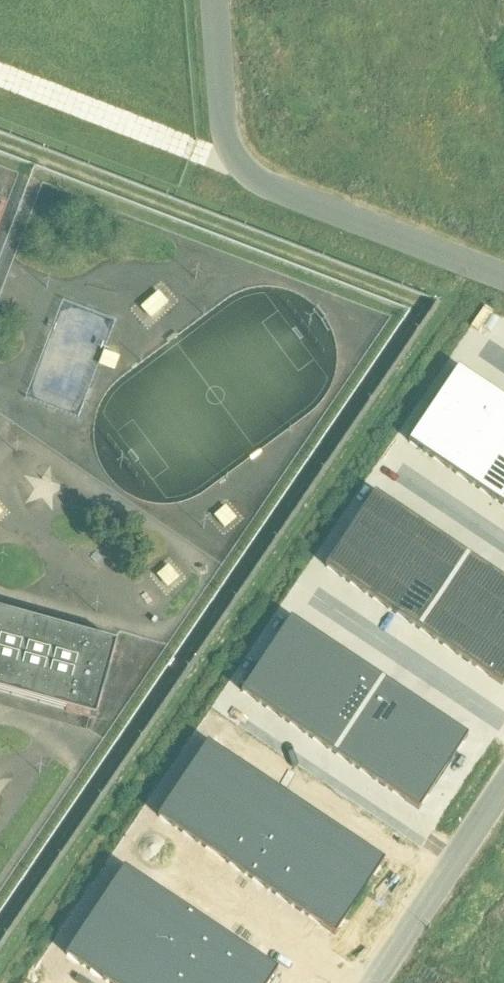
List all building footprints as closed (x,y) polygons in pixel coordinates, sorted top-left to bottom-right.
[(14,200),(0,197),(0,233),(0,231),(8,232),(14,200)] [(164,289),(145,304),(155,317),(174,302),(164,289)] [(408,442),(503,506),(503,399),(458,368),(408,442)] [(325,567),(502,685),(503,682),(503,579),(374,493),(325,567)] [(10,513),(0,502),(0,521),(10,513)] [(90,713),(94,714),(102,683),(92,680),(95,669),(106,672),(114,642),(0,610),(0,687),(90,713)] [(290,618),(241,692),(418,810),(468,736),(290,618)] [(207,742),(158,816),(335,934),(384,860),(207,742)] [(65,955),(108,982),(269,982),(278,970),(124,867),(65,955)] [(478,906),(503,924),(503,868),(478,906)] [(454,943),(484,963),(503,933),(503,924),(478,906),(454,943)] [(484,963),(503,977),(503,933),(484,963)]
